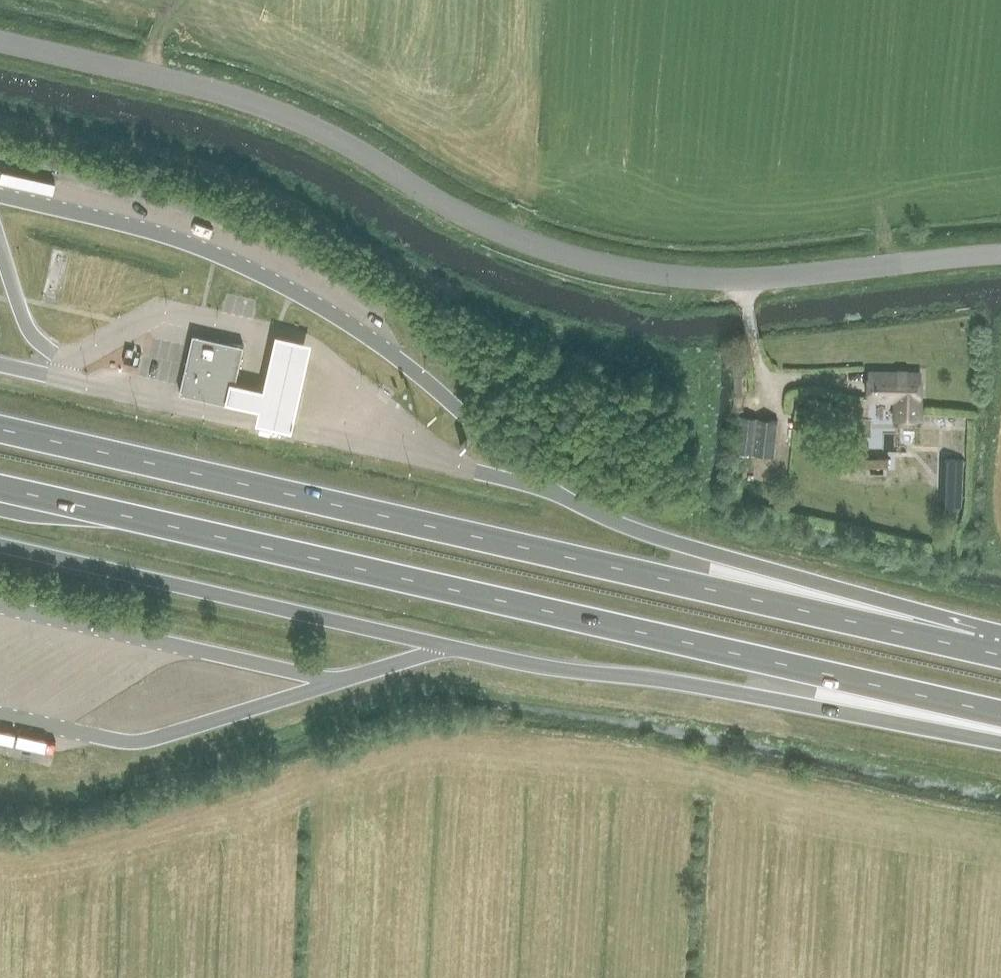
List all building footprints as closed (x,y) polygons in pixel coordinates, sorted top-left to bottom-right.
[(232,374),(227,395),(262,403),(259,417),(295,426),(316,336),(280,327),(266,382),(232,374)] [(230,404),(244,345),(193,333),(179,392),(230,404)] [(733,375),(735,375),(743,375),(742,364),(736,364),(733,364),(733,375)] [(868,398),(894,398),(894,422),(920,423),(920,374),(868,373),(868,398)] [(774,456),(778,421),(742,417),(736,463),(746,464),(748,453),(774,456)] [(946,461),(945,507),(961,507),(962,461),(946,461)]
